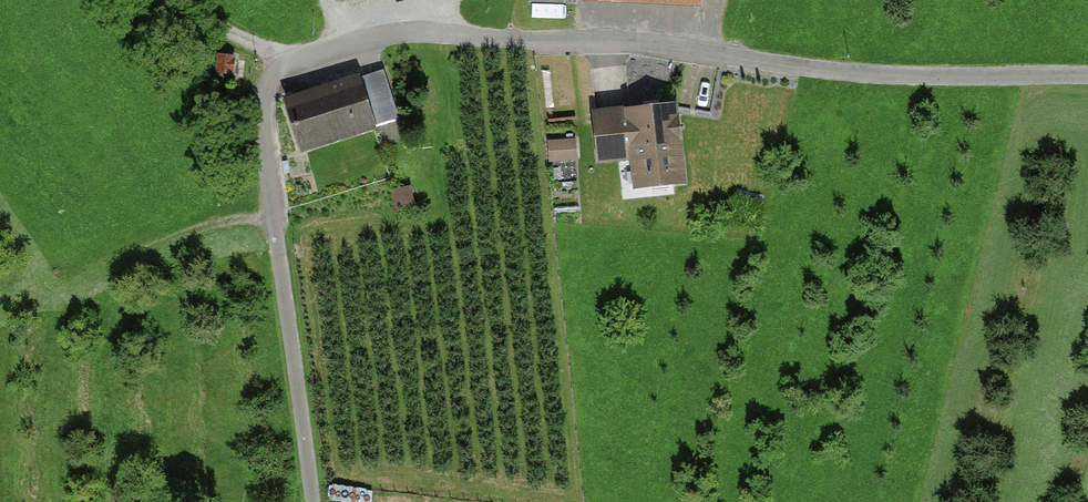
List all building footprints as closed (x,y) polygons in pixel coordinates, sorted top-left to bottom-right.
[(391,69),(298,102),(317,153),(409,119),(391,69)] [(691,105),(605,115),(611,163),(645,159),(649,191),(700,185),(691,105)] [(554,121),(549,156),(579,159),(583,124),(554,121)]
